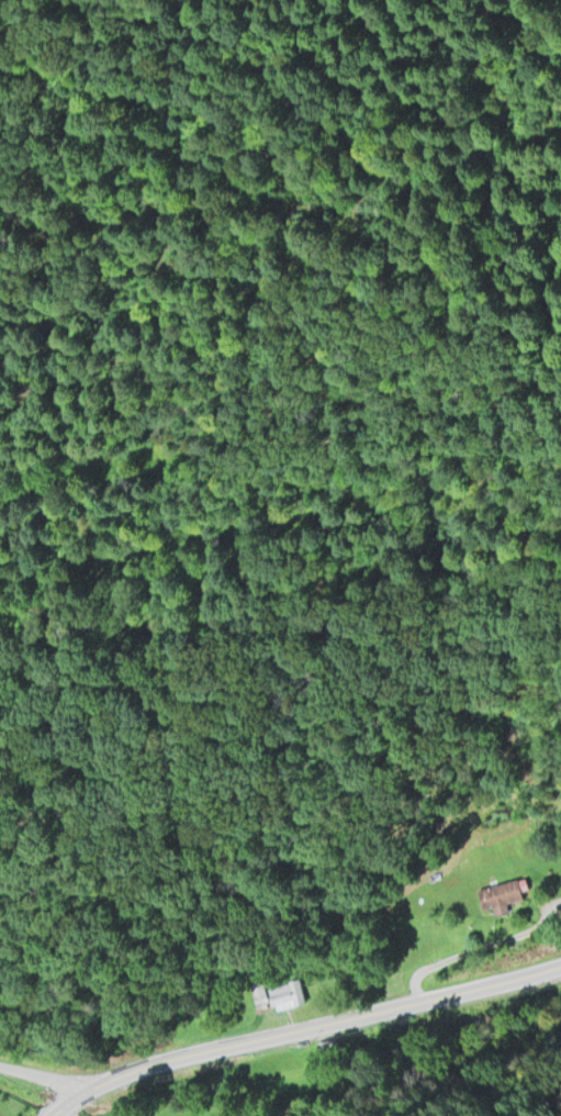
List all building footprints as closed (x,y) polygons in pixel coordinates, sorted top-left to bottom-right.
[(478,888),(482,906),(525,895),(519,877),(478,888)] [(251,980),(260,1012),(304,998),(299,976),(268,985),(265,975),(251,980)]
